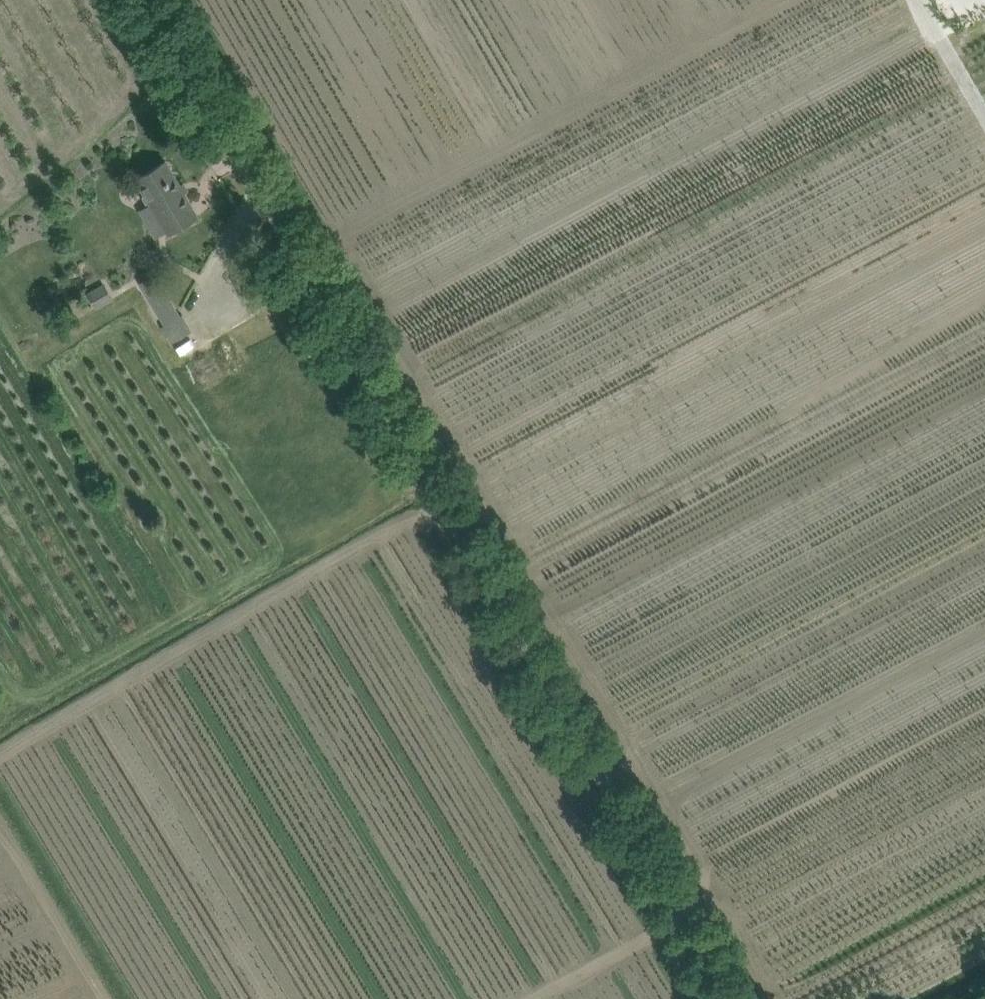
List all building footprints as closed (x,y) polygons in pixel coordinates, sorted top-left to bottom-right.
[(179,184),(166,161),(136,178),(150,202),(166,230),(168,233),(198,216),(184,193),(188,190),(183,182),(179,184)] [(154,237),(166,230),(150,202),(138,209),(154,237)] [(140,282),(165,325),(181,316),(156,272),(140,282)] [(103,285),(89,293),(97,307),(106,302),(103,297),(108,294),(103,285)] [(183,314),(181,316),(165,325),(161,327),(170,342),(192,330),(183,314)]
